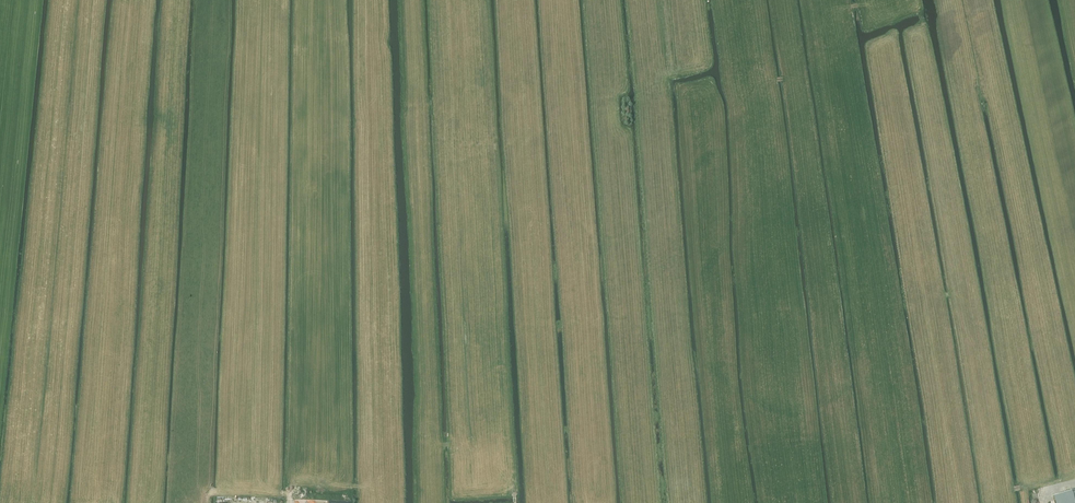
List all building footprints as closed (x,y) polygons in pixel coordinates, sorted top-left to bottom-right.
[(1055,496),(1057,502),(1074,502),(1074,491),(1055,496)]
